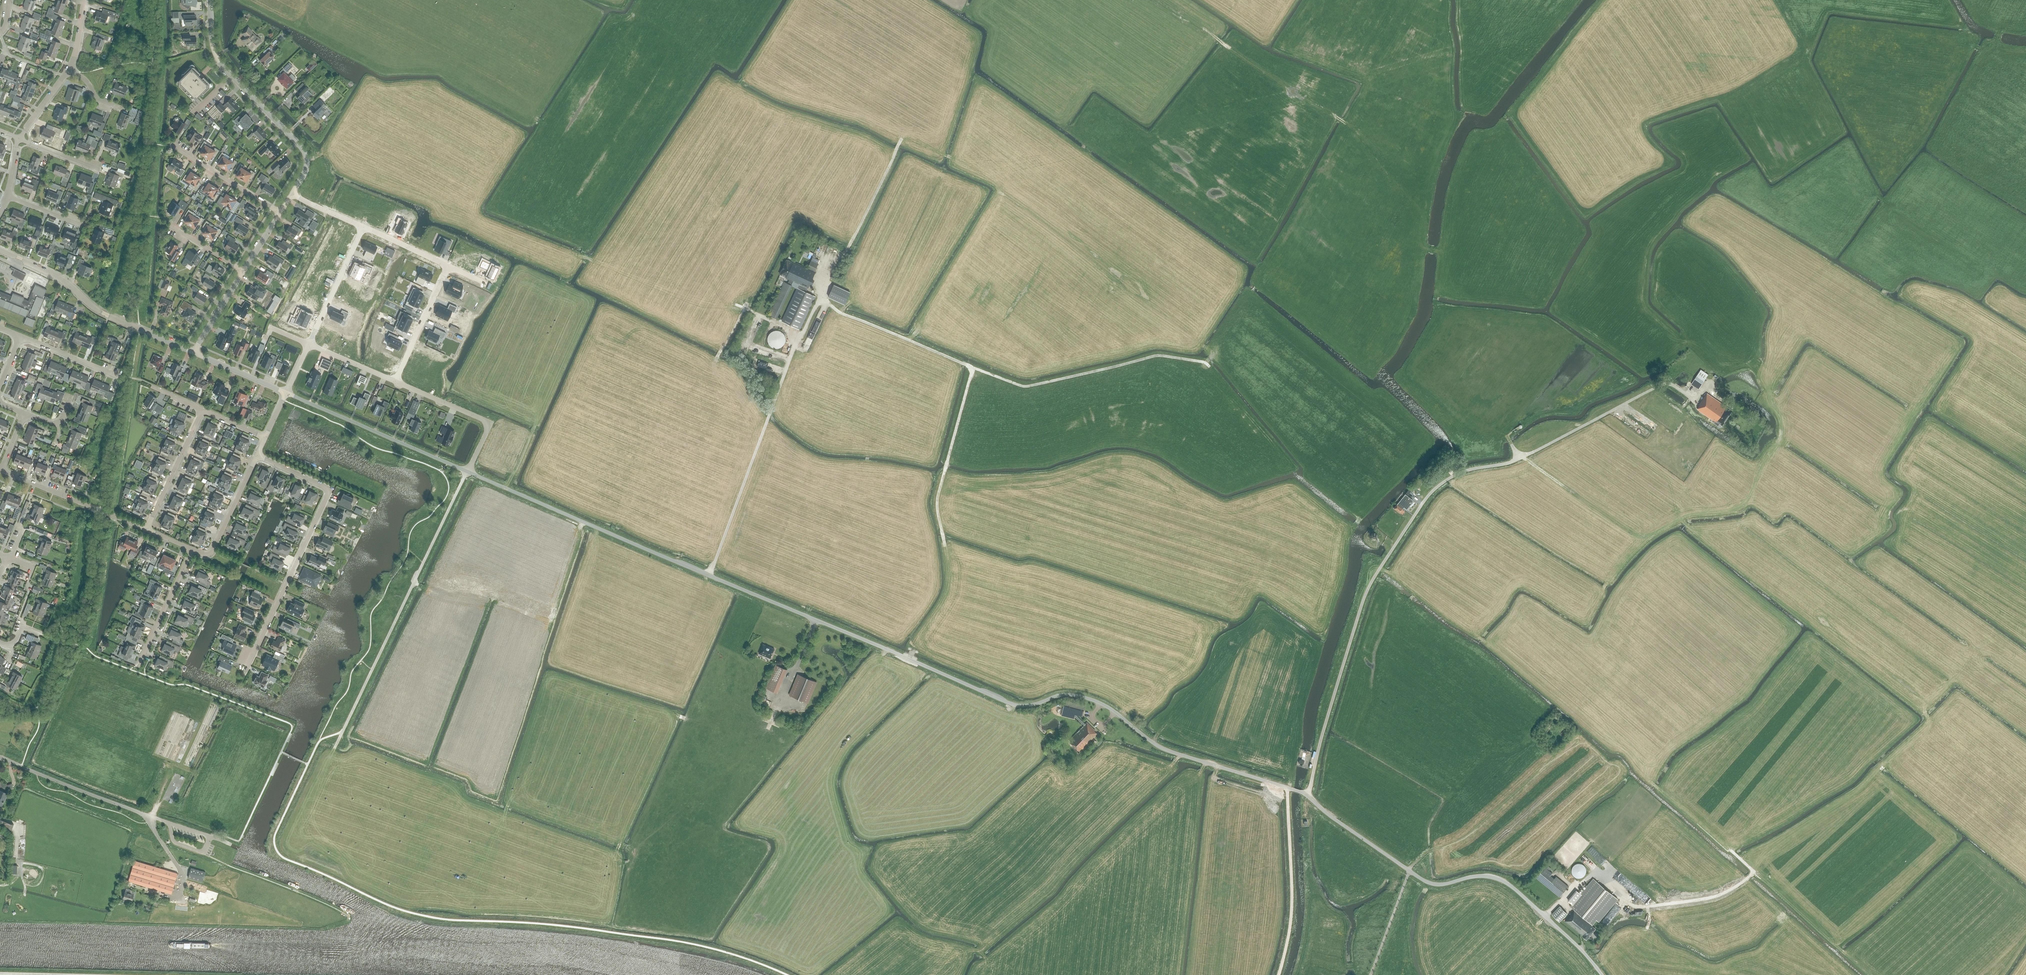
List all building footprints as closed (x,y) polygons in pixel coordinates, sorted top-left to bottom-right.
[(32,11),(35,5),(25,1),(24,5),(25,5),(23,8),(32,11)] [(62,14),(65,7),(56,4),(55,7),(53,6),(52,9),(49,8),(48,12),(54,14),(55,11),(62,14)] [(117,13),(112,12),(106,10),(104,14),(98,12),(95,20),(105,24),(107,15),(115,18),(117,13)] [(58,16),(54,14),(48,12),(46,16),(56,20),(54,26),(62,29),(65,22),(57,19),(58,16)] [(39,20),(40,18),(33,15),(32,18),(25,15),(24,19),(23,18),(22,22),(32,25),(34,19),(39,20)] [(192,25),(197,25),(197,19),(195,19),(195,15),(183,15),(183,20),(185,20),(185,24),(192,24),(192,25)] [(30,28),(32,25),(22,22),(21,25),(22,25),(20,28),(31,33),(31,32),(32,33),(33,30),(30,28)] [(60,36),(62,29),(54,26),(52,32),(47,30),(45,34),(51,36),(52,33),(60,36)] [(242,40),(252,50),(261,42),(260,41),(260,40),(258,37),(257,38),(251,32),(252,31),(248,28),(242,33),(246,37),(242,40)] [(51,36),(45,34),(40,32),(40,37),(43,39),(44,39),(48,40),(47,42),(51,44),(49,47),(58,50),(61,43),(52,40),(50,39),(51,36)] [(95,36),(91,47),(101,50),(104,40),(107,41),(109,37),(100,34),(97,33),(96,37),(95,36)] [(186,45),(196,45),(196,38),(190,38),(190,34),(183,35),(183,41),(186,41),(186,45)] [(37,38),(30,35),(29,38),(23,36),(21,39),(19,42),(29,45),(31,39),(38,41),(38,38),(37,38)] [(26,52),(29,45),(19,42),(18,45),(19,45),(18,49),(24,51),(23,54),(30,57),(31,54),(26,52)] [(260,60),(265,65),(268,62),(269,63),(271,60),(270,59),(274,56),(272,54),(274,51),(269,46),(266,50),(268,52),(260,60)] [(55,58),(58,50),(49,47),(48,51),(46,50),(45,52),(42,51),(40,58),(46,60),(48,55),(55,58)] [(306,68),(310,71),(317,64),(314,61),(306,68)] [(291,74),(288,77),(285,74),(293,66),(289,63),(280,72),(282,75),(278,79),(287,88),(289,86),(289,87),(292,83),(293,82),(292,82),(296,78),(291,74)] [(179,81),(179,85),(193,100),(202,92),(203,94),(210,87),(210,83),(194,67),(190,67),(183,73),(185,75),(179,81)] [(11,71),(8,70),(8,71),(2,69),(0,75),(0,76),(8,79),(11,71)] [(16,82),(19,75),(13,73),(13,72),(11,71),(8,79),(6,84),(9,85),(11,80),(16,82)] [(33,93),(35,90),(34,90),(36,84),(34,83),(32,82),(33,80),(26,77),(25,80),(29,82),(27,85),(24,84),(22,89),(26,90),(33,93)] [(123,97),(127,87),(117,83),(118,80),(114,79),(111,87),(115,88),(113,93),(123,97)] [(297,98),(301,103),(304,100),(306,102),(308,99),(307,98),(311,93),(307,90),(308,89),(302,83),(296,89),(299,91),(298,92),(300,94),(297,98)] [(82,92),(83,89),(75,86),(74,90),(69,88),(65,98),(75,101),(79,91),(82,92)] [(33,93),(26,90),(22,89),(21,91),(24,93),(22,98),(27,100),(27,101),(29,102),(32,96),(33,93)] [(230,99),(225,104),(223,106),(220,103),(216,107),(221,112),(225,109),(225,108),(227,106),(233,112),(238,107),(230,99)] [(313,114),(317,119),(320,116),(322,117),(324,115),(323,113),(326,110),(324,109),(327,106),(320,99),(313,106),(317,110),(313,114)] [(10,108),(11,105),(9,104),(7,107),(1,105),(0,108),(0,113),(4,115),(7,116),(10,108)] [(65,114),(68,108),(62,105),(61,109),(57,107),(53,118),(61,121),(64,114),(65,114)] [(21,113),(18,112),(10,108),(7,116),(9,117),(10,117),(16,119),(17,117),(19,118),(21,113)] [(135,118),(137,112),(130,110),(128,115),(122,113),(117,124),(126,127),(130,116),(135,118)] [(136,118),(134,123),(138,125),(140,120),(143,112),(139,110),(136,118)] [(93,113),(89,123),(99,127),(98,131),(101,132),(105,123),(101,122),(103,117),(93,113)] [(241,130),(244,127),(246,129),(253,122),(246,114),(241,119),(239,116),(234,121),(238,125),(237,126),(241,130)] [(184,124),(179,121),(181,119),(178,117),(175,118),(173,120),(175,121),(171,127),(174,128),(173,130),(179,134),(183,128),(186,130),(191,121),(187,119),(184,124)] [(59,136),(62,130),(54,127),(52,131),(44,128),(41,136),(52,140),(54,134),(59,136)] [(267,135),(259,127),(254,132),(262,140),(267,135)] [(192,130),(186,138),(193,142),(195,139),(199,142),(202,137),(198,134),(192,130)] [(223,130),(221,133),(227,139),(229,137),(223,130)] [(117,153),(120,145),(109,141),(111,136),(105,134),(103,140),(108,142),(106,148),(117,153)] [(98,142),(95,141),(96,138),(89,136),(86,143),(79,140),(76,148),(87,152),(90,146),(95,148),(98,142)] [(202,150),(200,153),(202,155),(203,156),(204,157),(210,148),(212,146),(209,144),(204,141),(200,147),(203,148),(202,150)] [(270,150),(275,156),(281,150),(273,142),(267,148),(268,148),(267,149),(264,146),(258,152),(261,155),(265,152),(266,153),(270,150)] [(210,148),(204,157),(205,158),(206,158),(207,158),(208,158),(210,160),(213,155),(216,156),(215,156),(215,157),(219,150),(215,148),(213,150),(210,148)] [(229,157),(222,152),(218,158),(221,159),(218,164),(220,166),(221,167),(221,168),(222,168),(228,159),(229,157)] [(38,174),(41,167),(38,166),(40,159),(34,157),(30,166),(34,167),(32,172),(38,174)] [(290,164),(291,163),(285,158),(279,164),(276,162),(271,167),(275,171),(280,167),(283,171),(287,167),(288,168),(290,165),(290,164)] [(172,171),(174,168),(177,170),(175,173),(181,176),(184,171),(181,168),(183,165),(174,159),(170,165),(169,164),(166,168),(167,169),(170,172),(172,171)] [(226,169),(228,171),(231,166),(233,167),(233,168),(237,162),(234,160),(233,162),(228,159),(222,168),(223,169),(224,169),(225,169),(226,169)] [(240,180),(246,171),(243,169),(245,166),(240,163),(236,169),(236,170),(237,169),(239,171),(236,176),(238,177),(238,178),(239,179),(240,179),(240,180)] [(70,173),(66,171),(67,170),(56,166),(53,173),(64,177),(61,185),(65,186),(67,182),(70,173)] [(122,178),(123,174),(112,169),(110,173),(109,173),(106,183),(115,186),(119,176),(122,178)] [(244,181),(246,182),(249,177),(252,179),(251,179),(252,179),(255,173),(251,170),(249,172),(246,171),(240,180),(241,180),(242,180),(243,181),(244,181)] [(185,175),(181,181),(186,184),(189,186),(191,183),(196,174),(196,173),(195,173),(194,173),(193,173),(191,172),(188,175),(188,176),(185,175)] [(90,193),(94,184),(90,182),(92,178),(82,174),(78,183),(88,187),(86,192),(90,193)] [(191,183),(189,186),(192,187),(197,190),(201,184),(200,184),(198,183),(201,178),(199,177),(198,176),(198,175),(197,174),(196,174),(191,183)] [(176,187),(178,184),(166,176),(164,179),(176,187)] [(269,179),(266,177),(262,183),(265,184),(262,190),(271,196),(275,189),(269,185),(270,185),(266,183),(269,179)] [(36,189),(38,183),(39,181),(33,179),(31,184),(30,184),(31,180),(25,178),(22,188),(28,191),(27,192),(31,193),(33,188),(36,189)] [(207,197),(214,185),(213,185),(212,184),(211,184),(209,183),(205,188),(203,186),(199,192),(204,195),(207,197)] [(207,197),(210,199),(215,201),(218,195),(218,196),(216,194),(219,189),(217,188),(216,187),(216,186),(215,186),(214,185),(207,197)] [(60,200),(62,192),(58,190),(57,194),(49,191),(46,199),(55,203),(57,199),(60,200)] [(75,209),(79,200),(71,197),(72,193),(67,192),(65,198),(69,200),(67,206),(75,209)] [(113,205),(116,206),(118,200),(96,192),(93,197),(103,201),(100,210),(99,211),(109,215),(113,205)] [(221,197),(220,196),(216,203),(222,207),(224,204),(226,205),(232,196),(231,196),(230,195),(229,195),(228,195),(226,194),(223,199),(221,197)] [(233,205),(236,200),(234,199),(234,198),(233,197),(232,196),(226,205),(231,208),(230,210),(233,212),(236,206),(236,207),(233,205)] [(167,211),(174,216),(179,207),(184,210),(188,204),(181,200),(178,205),(173,202),(167,211)] [(248,204),(245,209),(248,212),(246,216),(255,221),(258,215),(255,213),(257,210),(248,204)] [(355,213),(363,217),(365,218),(367,219),(371,211),(359,206),(358,207),(355,205),(353,210),(356,211),(355,213)] [(186,218),(184,222),(186,223),(187,224),(187,225),(188,225),(189,226),(194,217),(196,214),(193,212),(188,209),(185,215),(185,216),(185,215),(187,217),(186,218)] [(23,226),(25,220),(22,219),(24,214),(19,212),(14,210),(13,213),(11,218),(20,221),(18,225),(23,226)] [(308,210),(305,213),(305,214),(299,210),(295,215),(301,220),(299,224),(303,226),(308,218),(311,220),(314,214),(308,210)] [(194,217),(189,226),(190,226),(191,227),(192,227),(194,228),(197,223),(200,225),(204,219),(201,217),(200,218),(199,218),(199,217),(197,216),(196,215),(195,215),(195,217),(194,217)] [(375,217),(373,222),(388,228),(392,220),(380,215),(379,218),(375,217)] [(39,238),(43,227),(40,225),(42,220),(32,217),(29,225),(37,228),(34,236),(37,237),(39,238)] [(238,233),(244,236),(245,234),(247,234),(248,232),(247,231),(249,229),(241,225),(244,221),(237,217),(234,221),(239,223),(235,230),(235,231),(235,232),(237,233),(238,233)] [(398,224),(395,231),(402,234),(404,230),(402,229),(403,226),(405,227),(407,224),(400,221),(401,218),(398,217),(396,223),(398,224)] [(204,229),(202,233),(204,234),(205,235),(205,236),(206,236),(207,237),(212,228),(214,225),(206,221),(202,227),(203,226),(205,228),(204,229)] [(311,228),(309,232),(313,234),(315,230),(314,230),(318,224),(313,221),(309,227),(311,228)] [(58,240),(60,234),(57,233),(59,228),(54,226),(54,225),(49,223),(48,227),(46,232),(55,235),(53,238),(58,240)] [(100,243),(104,233),(112,236),(114,230),(100,225),(98,231),(94,229),(91,239),(100,243)] [(298,236),(302,230),(293,225),(291,228),(289,226),(285,232),(294,238),(296,234),(298,236)] [(212,228),(207,237),(208,238),(209,238),(210,238),(212,239),(215,234),(218,236),(221,230),(219,228),(218,229),(214,226),(213,228),(212,228)] [(12,237),(16,238),(19,229),(14,227),(12,233),(4,230),(1,238),(11,241),(12,237)] [(334,227),(332,232),(334,233),(333,236),(335,237),(345,242),(348,236),(340,233),(341,230),(334,227)] [(75,238),(77,233),(67,229),(63,239),(62,241),(66,243),(67,240),(73,243),(71,247),(75,249),(78,239),(75,238)] [(37,237),(34,236),(33,235),(31,241),(22,238),(19,246),(20,246),(20,248),(24,249),(25,248),(29,250),(31,245),(34,246),(37,237)] [(234,253),(239,246),(234,243),(236,240),(228,235),(226,239),(229,240),(227,243),(224,244),(225,249),(226,248),(234,253)] [(331,239),(330,241),(343,247),(345,242),(335,237),(334,240),(331,239)] [(436,245),(434,249),(439,252),(440,251),(442,252),(443,249),(449,252),(449,251),(447,251),(452,241),(444,237),(442,241),(438,239),(436,245)] [(286,241),(283,240),(281,243),(279,242),(275,247),(284,253),(288,247),(290,249),(292,245),(290,244),(286,241)] [(168,257),(174,261),(179,252),(175,250),(178,246),(171,242),(168,247),(167,246),(166,247),(165,248),(165,249),(167,250),(166,251),(170,254),(168,257)] [(363,249),(366,250),(367,251),(366,252),(364,256),(371,260),(377,247),(366,242),(363,249)] [(49,253),(52,254),(56,245),(51,243),(49,249),(40,246),(37,254),(47,258),(49,253)] [(387,247),(386,251),(390,253),(389,255),(392,257),(395,251),(387,247)] [(186,258),(184,261),(187,263),(191,266),(193,263),(197,266),(201,259),(200,259),(198,257),(199,255),(196,253),(195,254),(194,253),(189,251),(185,257),(186,258)] [(76,257),(73,256),(69,254),(67,258),(59,255),(56,262),(65,266),(67,262),(70,263),(73,264),(76,257)] [(279,262),(282,264),(284,260),(274,254),(272,257),(270,256),(266,262),(272,266),(271,267),(275,270),(279,262)] [(323,257),(322,259),(324,261),(323,264),(333,268),(335,263),(323,257)] [(89,277),(92,269),(89,268),(89,267),(83,265),(84,260),(79,259),(77,266),(80,267),(78,273),(89,277)] [(482,260),(480,267),(489,271),(487,276),(494,279),(499,268),(492,265),(482,260)] [(808,289),(815,272),(818,264),(811,261),(808,268),(794,262),(793,263),(787,260),(780,274),(786,277),(786,278),(789,280),(788,284),(784,282),(769,315),(777,319),(792,286),(791,285),(793,282),(799,284),(782,321),(800,330),(816,297),(806,292),(807,288),(808,289)] [(216,264),(214,267),(209,264),(205,270),(210,273),(211,272),(215,274),(215,273),(220,276),(224,270),(219,267),(220,266),(216,264)] [(319,265),(318,268),(330,274),(333,268),(323,264),(322,267),(319,265)] [(356,264),(353,270),(363,274),(365,275),(366,272),(369,273),(372,268),(365,265),(363,268),(356,264)] [(289,280),(289,279),(292,274),(296,268),(295,268),(292,266),(285,277),(288,280),(289,280)] [(14,271),(12,275),(23,281),(26,274),(11,267),(10,269),(14,271)] [(425,279),(425,280),(429,281),(432,274),(422,269),(416,282),(423,285),(425,281),(424,281),(425,279)] [(260,272),(256,278),(265,283),(268,277),(271,279),(274,274),(267,270),(265,273),(263,273),(263,274),(260,272)] [(353,270),(351,275),(363,281),(364,278),(361,277),(363,274),(353,270)] [(211,276),(205,273),(202,278),(205,280),(202,284),(211,289),(212,287),(212,288),(213,288),(214,286),(214,285),(214,284),(215,283),(209,279),(211,276)] [(310,278),(307,285),(310,286),(309,289),(321,294),(323,289),(316,285),(317,281),(310,278)] [(170,282),(164,280),(160,288),(166,290),(170,282)] [(450,285),(446,293),(458,298),(462,290),(461,290),(463,285),(455,282),(453,286),(450,285)] [(27,317),(24,324),(33,327),(36,320),(34,319),(35,316),(37,316),(44,299),(42,298),(43,297),(47,290),(36,284),(32,292),(33,292),(28,303),(23,301),(24,298),(13,293),(12,296),(0,291),(0,306),(27,317)] [(266,291),(261,288),(261,287),(256,284),(253,288),(250,287),(246,294),(256,300),(259,295),(262,297),(266,291)] [(845,304),(850,292),(834,285),(829,297),(845,304)] [(306,287),(302,296),(309,299),(310,296),(318,300),(321,294),(309,289),(306,287)] [(409,295),(421,301),(424,295),(422,295),(421,294),(422,291),(413,287),(409,295)] [(344,289),(342,294),(353,299),(354,296),(357,297),(359,292),(353,289),(351,292),(344,289)] [(201,303),(203,305),(207,298),(198,293),(194,299),(197,301),(198,302),(198,303),(200,304),(201,303)] [(342,294),(339,299),(346,302),(344,306),(351,310),(354,303),(351,302),(353,299),(342,294)] [(274,310),(280,299),(281,298),(276,295),(273,299),(274,300),(269,307),(274,310)] [(421,301),(409,295),(405,304),(414,308),(416,306),(417,306),(418,307),(421,301)] [(169,311),(173,303),(162,298),(160,303),(164,305),(160,313),(161,314),(163,315),(167,316),(168,314),(169,314),(170,314),(171,312),(170,312),(169,311)] [(62,313),(66,304),(59,301),(57,305),(53,304),(50,312),(48,311),(46,315),(50,317),(51,314),(53,315),(54,313),(54,312),(55,310),(62,313)] [(193,318),(196,313),(190,309),(192,306),(184,301),(180,307),(186,311),(182,316),(188,320),(187,320),(191,322),(193,319),(193,318)] [(247,311),(251,304),(246,301),(241,307),(239,306),(236,309),(235,310),(235,311),(235,312),(234,312),(239,315),(240,316),(240,317),(241,317),(242,317),(243,318),(247,311)] [(440,305),(436,314),(448,320),(451,311),(454,313),(457,307),(450,303),(447,309),(440,305)] [(72,320),(75,313),(72,312),(74,307),(66,304),(62,313),(70,317),(69,319),(72,320)] [(298,309),(297,312),(300,313),(299,316),(308,321),(311,315),(298,309)] [(333,310),(330,317),(341,322),(343,318),(346,319),(348,313),(342,310),(340,314),(333,310)] [(410,318),(411,316),(401,311),(397,319),(398,320),(410,325),(412,320),(411,319),(410,318)] [(292,317),(290,322),(297,326),(298,323),(306,326),(308,321),(299,316),(296,315),(295,318),(292,317)] [(410,325),(398,320),(394,329),(403,333),(404,330),(406,331),(407,331),(410,325)] [(51,339),(55,330),(48,326),(49,324),(45,323),(42,330),(46,331),(44,336),(51,339)] [(387,330),(378,326),(376,330),(385,335),(387,330)] [(80,345),(84,335),(77,332),(78,330),(74,328),(71,335),(74,337),(72,341),(80,345)] [(435,328),(433,333),(429,331),(426,337),(430,339),(430,340),(434,342),(434,341),(436,342),(439,336),(443,338),(446,333),(435,328)] [(64,339),(67,332),(64,331),(63,333),(55,330),(51,339),(59,342),(61,338),(64,339)] [(785,342),(786,339),(785,337),(784,335),(783,333),(781,331),(778,331),(776,330),(773,331),(771,332),(770,334),(768,336),(768,338),(768,341),(768,343),(770,345),(772,347),(774,348),(776,348),(779,348),(782,347),(784,345),(785,342)] [(225,337),(220,335),(216,345),(223,349),(227,341),(231,343),(234,336),(227,333),(225,337)] [(389,333),(387,337),(390,338),(387,344),(398,349),(402,342),(394,338),(395,335),(389,333)] [(93,344),(96,337),(92,336),(92,338),(84,335),(80,345),(88,348),(90,343),(93,344)] [(111,337),(110,336),(109,336),(108,337),(107,337),(106,339),(112,341),(109,349),(118,353),(122,345),(117,343),(118,340),(111,337)] [(246,350),(249,344),(243,341),(241,345),(238,344),(234,353),(240,356),(243,348),(246,350)] [(251,353),(248,359),(255,363),(258,356),(259,356),(260,352),(262,353),(265,346),(260,344),(257,350),(252,348),(250,353),(251,353)] [(423,352),(422,353),(418,351),(415,358),(419,360),(422,362),(423,361),(426,363),(429,356),(428,356),(431,350),(424,346),(422,351),(423,352)] [(115,360),(118,353),(109,349),(106,356),(103,355),(102,359),(109,362),(110,358),(115,360)] [(41,357),(42,354),(34,351),(33,354),(30,353),(30,352),(28,352),(26,358),(25,357),(24,360),(35,365),(37,362),(33,360),(35,355),(41,357)] [(160,364),(163,358),(160,357),(157,356),(154,354),(150,362),(154,364),(153,365),(159,367),(157,370),(161,372),(164,366),(160,364)] [(272,361),(274,363),(277,357),(272,354),(271,357),(270,357),(265,356),(261,365),(268,368),(272,361)] [(34,367),(35,365),(24,360),(23,363),(21,369),(23,370),(28,372),(31,366),(34,367)] [(55,374),(59,365),(51,361),(49,366),(46,365),(43,372),(46,373),(47,371),(55,374)] [(283,363),(283,364),(278,362),(275,367),(280,370),(279,373),(286,376),(290,366),(283,363)] [(167,367),(165,371),(174,375),(173,378),(178,381),(182,372),(178,371),(181,366),(174,363),(171,369),(167,367)] [(64,373),(67,368),(59,365),(55,374),(62,377),(61,379),(65,381),(68,374),(64,373)] [(1699,389),(1708,374),(1701,369),(1691,384),(1699,389)] [(77,383),(81,374),(73,370),(71,375),(68,374),(65,381),(68,382),(69,380),(77,383)] [(202,380),(204,376),(196,373),(193,379),(192,379),(191,381),(191,382),(192,383),(191,383),(199,387),(205,389),(208,383),(202,380)] [(315,388),(320,377),(312,373),(311,377),(310,376),(308,381),(309,381),(307,385),(315,388)] [(87,390),(90,383),(86,382),(88,377),(81,374),(77,383),(84,387),(83,389),(87,390)] [(330,377),(323,392),(327,393),(327,392),(331,394),(336,383),(332,381),(333,378),(330,377)] [(23,391),(25,386),(23,386),(24,381),(19,379),(20,379),(17,378),(15,384),(14,384),(13,387),(21,390),(23,391)] [(98,392),(102,383),(95,379),(93,384),(90,383),(87,390),(90,391),(91,389),(98,392)] [(216,387),(213,392),(220,395),(217,402),(223,404),(226,396),(227,396),(229,391),(223,388),(225,385),(218,382),(217,384),(216,384),(215,386),(216,387)] [(49,390),(42,387),(43,385),(38,383),(35,392),(39,393),(38,397),(45,400),(49,390)] [(102,383),(98,392),(106,396),(105,397),(108,399),(111,392),(108,391),(110,386),(102,383)] [(18,398),(21,390),(13,387),(12,389),(13,390),(10,396),(12,396),(13,396),(16,397),(15,400),(21,403),(22,400),(18,398)] [(58,399),(61,392),(57,391),(57,393),(49,390),(45,400),(53,403),(55,398),(58,399)] [(1732,411),(1712,397),(1714,393),(1709,390),(1700,405),(1698,409),(1714,421),(1713,422),(1718,426),(1720,423),(1723,425),(1732,411)] [(244,396),(245,394),(238,391),(234,402),(239,404),(243,406),(247,397),(244,396)] [(354,397),(351,403),(355,405),(355,406),(362,409),(365,402),(366,403),(370,395),(365,392),(363,398),(359,396),(358,399),(354,397)] [(155,402),(157,399),(148,393),(150,395),(144,404),(148,407),(147,409),(153,412),(158,404),(155,402)] [(89,414),(92,406),(87,404),(89,401),(82,398),(80,402),(83,403),(80,410),(89,414)] [(384,401),(382,406),(377,403),(373,413),(380,416),(383,410),(385,411),(389,403),(384,401)] [(267,404),(263,402),(262,403),(259,402),(258,405),(253,403),(251,407),(263,413),(264,412),(265,413),(267,409),(265,408),(267,404)] [(412,403),(408,413),(413,415),(417,406),(412,403)] [(252,411),(247,409),(243,418),(249,420),(252,411)] [(86,422),(89,414),(80,410),(76,418),(74,417),(73,420),(80,423),(81,420),(86,422)] [(396,410),(394,414),(393,413),(390,418),(392,419),(391,421),(399,424),(403,413),(396,410)] [(184,425),(184,424),(182,423),(186,414),(180,411),(176,420),(176,419),(173,425),(183,429),(185,425),(184,425)] [(415,419),(415,420),(412,418),(409,424),(412,425),(410,430),(414,431),(413,432),(417,433),(418,430),(421,422),(415,419)] [(9,423),(3,421),(3,420),(1,419),(0,420),(0,428),(6,430),(8,425),(9,423)] [(217,426),(219,424),(212,420),(211,423),(209,422),(208,424),(207,423),(205,427),(215,432),(217,427),(217,426)] [(41,432),(42,430),(29,425),(27,430),(36,434),(37,431),(41,432)] [(84,435),(87,429),(79,426),(78,428),(71,425),(70,429),(72,430),(68,437),(78,441),(81,433),(84,435)] [(181,433),(183,429),(173,425),(171,430),(170,433),(176,436),(177,433),(180,434),(180,433),(181,433)] [(212,437),(215,432),(205,427),(203,431),(204,432),(204,433),(206,434),(204,437),(211,440),(212,437)] [(436,440),(447,445),(449,441),(451,442),(453,437),(451,436),(454,431),(453,431),(443,427),(440,432),(445,434),(443,438),(439,436),(436,440)] [(36,434),(27,430),(25,435),(34,439),(34,438),(35,436),(39,437),(40,435),(36,434)] [(238,442),(248,447),(250,443),(249,443),(249,441),(247,440),(249,437),(242,434),(241,437),(238,442)] [(34,438),(34,439),(25,435),(23,440),(32,444),(33,441),(37,442),(38,440),(34,438)] [(174,449),(176,445),(175,445),(175,443),(173,442),(174,439),(168,436),(167,439),(166,439),(164,445),(174,449)] [(75,449),(78,441),(68,437),(65,445),(63,444),(62,447),(63,447),(61,452),(67,454),(68,450),(69,450),(70,447),(75,449)] [(209,445),(210,442),(204,439),(202,442),(200,441),(199,442),(198,442),(196,446),(206,450),(209,445)] [(246,451),(248,447),(238,442),(236,448),(234,451),(241,454),(242,451),(244,452),(245,450),(246,451)] [(172,453),(174,449),(164,445),(161,450),(162,450),(160,453),(167,456),(168,453),(170,454),(171,453),(172,453)] [(204,456),(206,450),(196,446),(195,449),(196,450),(195,451),(197,452),(196,455),(205,460),(206,457),(204,456)] [(22,456),(19,454),(20,451),(18,450),(13,463),(18,465),(22,456)] [(27,458),(24,456),(25,453),(23,452),(22,456),(18,465),(23,467),(27,458)] [(239,459),(240,456),(233,453),(232,456),(229,461),(239,466),(241,462),(240,461),(241,460),(239,459)] [(27,458),(23,467),(28,469),(32,460),(29,458),(30,455),(28,454),(27,458)] [(165,469),(166,465),(165,464),(166,463),(164,462),(165,459),(159,456),(157,459),(155,464),(165,469)] [(1445,467),(1453,460),(1448,456),(1441,463),(1445,467)] [(204,462),(201,460),(195,457),(194,460),(191,459),(191,461),(190,460),(188,464),(198,469),(201,470),(203,464),(204,462)] [(42,464),(40,463),(41,459),(39,458),(34,471),(39,473),(42,464)] [(44,475),(48,466),(45,465),(46,461),(44,460),(42,464),(39,473),(44,475)] [(143,463),(137,460),(134,466),(140,469),(143,463)] [(237,469),(239,466),(229,461),(227,466),(226,469),(232,472),(234,469),(236,470),(236,469),(237,469)] [(61,467),(58,466),(60,462),(57,462),(52,474),(57,476),(61,467)] [(63,478),(66,469),(63,468),(65,464),(62,464),(61,467),(57,476),(63,478)] [(163,473),(165,469),(155,464),(152,470),(151,473),(158,476),(159,473),(161,474),(162,472),(163,473)] [(195,474),(198,469),(188,464),(186,468),(187,468),(186,470),(189,471),(187,474),(194,477),(195,474)] [(266,477),(269,472),(265,470),(261,468),(260,470),(259,473),(261,474),(258,479),(263,481),(261,485),(265,487),(269,479),(266,477)] [(231,480),(232,478),(230,477),(231,474),(225,471),(223,474),(221,479),(231,484),(232,480),(231,480)] [(84,481),(86,476),(77,472),(76,475),(72,474),(71,476),(73,477),(75,478),(75,477),(84,481)] [(155,489),(157,485),(156,484),(157,483),(155,482),(156,479),(149,476),(148,479),(145,484),(155,489)] [(189,487),(192,482),(191,482),(193,479),(186,476),(185,479),(183,478),(182,479),(181,478),(179,482),(189,487)] [(285,481),(285,480),(281,478),(277,476),(275,481),(272,480),(268,488),(272,490),(274,486),(279,488),(281,484),(283,484),(284,481),(285,481)] [(84,481),(75,477),(75,478),(73,477),(72,480),(70,479),(69,481),(75,484),(74,486),(80,489),(81,486),(82,486),(84,481)] [(231,484),(221,479),(217,478),(215,481),(219,483),(218,485),(217,488),(224,491),(225,488),(227,489),(228,487),(229,488),(231,484)] [(187,492),(189,487),(179,482),(177,486),(179,487),(178,488),(180,489),(179,492),(185,495),(186,492),(187,492)] [(299,493),(302,487),(298,485),(294,483),(293,485),(291,488),(293,489),(291,494),(295,496),(294,500),(298,503),(302,494),(299,493)] [(154,493),(155,489),(145,484),(143,489),(142,492),(148,495),(150,492),(152,493),(153,492),(154,493)] [(221,496),(223,493),(216,490),(215,493),(212,498),(222,503),(224,499),(223,498),(223,497),(221,496)] [(253,492),(252,491),(250,495),(248,499),(253,502),(252,505),(258,507),(259,505),(260,505),(263,498),(260,497),(255,495),(256,493),(253,492)] [(317,497),(318,495),(314,493),(310,491),(307,497),(304,495),(302,501),(305,503),(306,501),(311,504),(314,499),(316,500),(317,497)] [(350,505),(354,497),(344,492),(340,500),(339,499),(337,503),(350,509),(352,505),(350,505)] [(15,496),(8,494),(5,501),(3,500),(0,507),(0,508),(4,509),(6,503),(11,505),(15,496)] [(181,505),(183,500),(184,497),(178,494),(176,497),(174,496),(174,497),(172,497),(171,501),(181,505)] [(1402,497),(1394,508),(1400,513),(1404,508),(1406,510),(1408,508),(1405,506),(1409,502),(1411,499),(1405,494),(1402,497)] [(18,514),(21,507),(18,506),(21,499),(15,496),(11,505),(16,507),(14,512),(16,513),(15,516),(17,517),(18,514)] [(146,508),(148,504),(147,504),(148,503),(145,502),(147,499),(140,496),(139,499),(139,498),(136,504),(146,508)] [(220,506),(222,503),(212,498),(210,503),(208,506),(215,509),(216,506),(218,507),(219,506),(220,506)] [(178,511),(181,505),(171,501),(169,505),(170,505),(169,507),(171,508),(170,510),(177,514),(178,511)] [(42,511),(44,508),(34,504),(32,510),(42,514),(43,511),(42,511)] [(144,512),(146,508),(136,504),(134,509),(133,512),(139,515),(140,512),(143,513),(143,512),(144,512)] [(257,515),(259,511),(251,507),(249,510),(244,507),(242,511),(240,515),(242,516),(245,518),(246,516),(251,518),(253,513),(257,515)] [(342,520),(341,518),(343,515),(342,514),(344,510),(338,507),(336,511),(333,510),(330,517),(336,520),(337,522),(342,520)] [(213,521),(215,517),(214,517),(215,515),(213,514),(214,511),(207,508),(206,511),(203,516),(213,521)] [(40,518),(42,514),(32,510),(30,515),(28,514),(26,518),(31,520),(32,518),(38,521),(40,517),(40,518)] [(172,524),(175,518),(174,518),(176,515),(169,512),(168,515),(166,514),(165,516),(164,515),(162,519),(172,524)] [(305,516),(304,515),(303,515),(300,514),(300,516),(295,514),(293,518),(288,516),(286,521),(295,525),(296,522),(301,524),(303,520),(305,516)] [(211,525),(213,521),(203,516),(201,522),(200,525),(206,528),(208,525),(210,526),(210,524),(211,525)] [(170,529),(172,524),(162,519),(160,523),(161,524),(161,525),(163,526),(161,529),(168,532),(169,529),(170,529)] [(239,522),(238,521),(236,525),(234,529),(239,532),(238,535),(246,538),(248,534),(244,532),(246,527),(242,525),(242,523),(239,522)] [(337,530),(339,527),(328,522),(327,525),(325,524),(325,525),(323,531),(333,536),(336,530),(338,530),(337,530)] [(13,527),(14,525),(10,523),(8,528),(3,526),(0,533),(0,536),(5,538),(8,531),(11,532),(13,527)] [(296,536),(298,532),(292,530),(294,527),(285,523),(283,528),(287,529),(285,534),(290,536),(289,538),(292,540),(294,541),(296,537),(296,536)] [(205,540),(206,536),(205,535),(206,534),(204,533),(205,530),(199,527),(197,530),(195,535),(205,540)] [(203,544),(205,540),(195,535),(192,540),(191,543),(198,546),(199,543),(201,544),(202,543),(203,544)] [(50,545),(52,542),(40,537),(39,539),(41,540),(40,544),(50,548),(51,545),(50,545)] [(117,541),(116,547),(123,550),(125,547),(128,549),(132,540),(130,538),(127,537),(125,542),(122,540),(120,543),(117,541)] [(243,545),(245,541),(237,537),(235,540),(230,537),(228,541),(226,545),(228,546),(231,547),(232,546),(237,548),(239,543),(243,545)] [(331,546),(333,542),(325,538),(324,541),(319,538),(315,546),(325,550),(329,551),(331,546)] [(138,542),(135,541),(132,540),(128,549),(131,550),(130,553),(135,556),(138,550),(135,549),(138,542)] [(48,552),(50,548),(40,544),(37,551),(46,555),(48,551),(48,552)] [(289,550),(291,546),(290,545),(289,545),(286,544),(286,546),(281,544),(279,548),(274,546),(272,551),(281,555),(282,552),(287,554),(289,550)] [(148,557),(152,549),(146,546),(144,552),(141,551),(138,556),(141,557),(142,555),(148,557)] [(155,557),(157,551),(152,549),(148,557),(151,559),(150,559),(151,562),(155,564),(157,558),(155,557)] [(282,566),(284,562),(278,560),(280,557),(271,553),(269,557),(273,559),(271,564),(276,566),(275,568),(278,569),(278,570),(280,570),(282,566)] [(158,559),(155,566),(164,570),(170,557),(164,555),(162,558),(161,561),(158,559)] [(324,565),(327,558),(320,555),(318,559),(311,555),(311,557),(310,557),(308,558),(308,561),(309,561),(308,563),(318,567),(320,563),(324,565)] [(164,570),(164,571),(173,575),(177,568),(173,566),(174,564),(176,560),(170,557),(164,570)] [(56,573),(46,569),(47,569),(46,568),(47,566),(40,563),(39,566),(43,568),(42,570),(45,571),(44,575),(54,579),(55,576),(54,576),(56,573)] [(317,583),(320,576),(305,568),(300,578),(312,584),(313,585),(314,586),(315,586),(317,585),(317,584),(317,583)] [(9,575),(18,579),(19,576),(23,577),(23,575),(22,574),(23,571),(17,569),(16,572),(12,570),(10,574),(10,573),(9,575)] [(206,580),(208,576),(203,574),(204,572),(201,570),(200,569),(198,573),(196,578),(201,580),(200,583),(208,587),(210,582),(206,580)] [(17,582),(18,579),(9,575),(8,577),(9,577),(7,580),(11,582),(10,584),(18,587),(19,585),(20,583),(17,582)] [(53,583),(54,579),(44,575),(41,582),(51,586),(52,582),(53,583)] [(163,587),(157,585),(154,583),(155,581),(151,579),(149,581),(151,582),(148,587),(160,593),(162,589),(163,587)] [(16,592),(18,587),(10,584),(9,587),(5,585),(3,589),(3,588),(2,590),(11,594),(13,591),(16,592)] [(205,594),(207,589),(199,585),(197,588),(192,586),(190,590),(188,594),(190,595),(190,594),(193,596),(194,594),(199,596),(201,592),(205,594)] [(159,596),(160,593),(148,587),(147,590),(146,589),(145,591),(144,594),(151,598),(152,595),(158,598),(159,596)] [(259,598),(260,595),(261,592),(255,589),(254,592),(253,591),(251,595),(253,596),(249,604),(254,606),(255,605),(259,607),(263,600),(259,598)] [(10,597),(11,594),(2,590),(1,592),(2,592),(1,596),(7,598),(6,601),(11,603),(14,604),(15,601),(14,601),(15,598),(10,597)] [(36,606),(46,610),(47,606),(46,606),(48,603),(36,598),(35,601),(37,602),(36,606)] [(195,616),(197,611),(193,609),(195,605),(190,603),(191,601),(188,599),(186,598),(184,602),(182,607),(188,609),(186,612),(195,616)] [(140,607),(151,613),(152,609),(153,607),(147,605),(149,602),(141,599),(140,602),(141,602),(140,604),(141,604),(140,607)] [(294,615),(300,618),(304,609),(303,608),(305,604),(295,600),(293,604),(291,603),(287,611),(291,613),(291,614),(293,615),(294,615)] [(6,601),(5,603),(0,601),(0,607),(4,609),(8,611),(11,603),(6,601)] [(44,613),(46,610),(36,606),(33,612),(42,616),(44,613)] [(4,609),(0,607),(0,616),(4,618),(6,619),(7,620),(9,616),(6,614),(6,613),(3,612),(4,609)] [(150,616),(151,613),(140,607),(137,612),(136,611),(134,614),(141,617),(143,615),(149,618),(149,616),(150,616)] [(254,611),(247,608),(245,607),(242,612),(244,613),(242,619),(252,623),(255,616),(252,614),(254,611)] [(192,623),(194,618),(185,614),(184,617),(178,615),(177,619),(176,619),(175,623),(176,624),(180,625),(180,623),(185,625),(187,621),(192,623)] [(129,627),(134,629),(142,633),(144,629),(145,626),(140,623),(141,620),(132,616),(130,621),(131,622),(129,627)] [(283,620),(280,627),(283,628),(282,630),(286,632),(287,630),(291,632),(294,625),(295,626),(299,628),(300,625),(300,624),(288,618),(286,621),(283,620)] [(244,632),(247,627),(240,624),(237,629),(234,636),(244,640),(247,633),(244,632)] [(179,638),(181,634),(176,632),(177,630),(174,628),(172,627),(171,631),(169,636),(174,638),(173,641),(181,645),(183,640),(179,638)] [(140,636),(142,633),(134,629),(132,633),(128,632),(126,637),(127,637),(132,639),(133,637),(139,639),(140,636)] [(41,645),(35,643),(38,637),(27,633),(25,638),(32,641),(29,647),(39,652),(40,648),(41,645)] [(222,634),(221,637),(224,639),(221,645),(223,645),(224,646),(222,650),(224,651),(224,652),(227,653),(233,655),(235,651),(234,650),(237,644),(232,642),(230,641),(231,638),(222,634)] [(132,639),(127,637),(125,640),(126,642),(127,643),(125,648),(133,652),(135,648),(136,645),(134,644),(136,641),(132,639)] [(283,645),(285,640),(278,637),(276,642),(273,640),(270,647),(276,649),(276,650),(278,651),(278,650),(279,651),(282,645),(283,645)] [(178,652),(180,647),(172,643),(170,646),(165,644),(163,648),(161,652),(163,653),(163,652),(166,654),(167,652),(172,654),(174,650),(178,652)] [(770,658),(774,649),(763,644),(759,653),(770,658)] [(133,652),(125,648),(121,646),(119,649),(120,651),(118,656),(122,658),(123,655),(130,658),(131,655),(132,655),(133,652)] [(38,655),(39,652),(29,647),(27,654),(36,658),(37,655),(38,655)] [(283,662),(284,659),(274,654),(273,657),(267,654),(262,665),(265,666),(264,668),(270,670),(271,669),(274,670),(275,669),(276,669),(277,669),(278,667),(278,665),(277,665),(279,660),(283,662)] [(232,666),(226,663),(228,659),(220,656),(217,662),(220,663),(219,666),(217,666),(216,669),(219,671),(222,670),(229,673),(232,666)] [(171,666),(173,662),(165,658),(164,661),(158,658),(156,662),(154,666),(156,667),(159,668),(160,667),(165,669),(167,664),(171,666)] [(787,669),(775,664),(765,688),(777,693),(787,669)] [(20,679),(22,676),(13,671),(10,677),(19,682),(21,679),(20,679)] [(266,680),(268,675),(262,672),(260,676),(260,677),(257,676),(254,682),(264,687),(267,681),(266,680)] [(817,682),(797,674),(789,695),(808,703),(817,682)] [(18,686),(19,682),(10,677),(8,681),(5,680),(4,682),(15,688),(17,685),(18,686)] [(1087,722),(1085,724),(1076,716),(1077,715),(1082,717),(1085,705),(1065,700),(1061,715),(1074,719),(1075,717),(1084,725),(1070,739),(1071,740),(1070,742),(1080,751),(1097,734),(1094,731),(1095,730),(1087,722)] [(1551,723),(1544,729),(1547,732),(1554,726),(1551,723)] [(11,830),(14,824),(0,819),(0,825),(11,830)] [(132,867),(128,881),(131,882),(139,884),(143,885),(146,886),(149,887),(152,888),(171,894),(173,888),(174,885),(178,873),(170,871),(163,869),(134,860),(133,865),(132,867)] [(1581,864),(1580,864),(1579,863),(1578,863),(1578,864),(1577,864),(1576,864),(1575,865),(1574,865),(1573,866),(1573,867),(1572,868),(1572,869),(1572,870),(1572,871),(1572,872),(1572,873),(1572,874),(1573,875),(1574,876),(1575,877),(1576,877),(1577,878),(1578,878),(1579,878),(1580,878),(1581,878),(1582,877),(1583,877),(1584,876),(1584,875),(1585,875),(1586,874),(1586,873),(1586,872),(1586,871),(1586,870),(1586,869),(1586,868),(1586,867),(1585,867),(1584,866),(1584,865),(1583,865),(1582,864),(1581,864)] [(1559,897),(1568,886),(1556,876),(1554,879),(1551,876),(1552,873),(1545,867),(1536,878),(1559,897)] [(205,872),(191,868),(188,877),(202,882),(205,872)] [(1618,899),(1593,878),(1580,894),(1577,891),(1569,901),(1572,904),(1570,906),(1575,910),(1572,914),(1572,913),(1565,921),(1587,939),(1596,929),(1592,925),(1592,924),(1593,925),(1597,920),(1599,922),(1618,899)] [(132,901),(134,892),(130,891),(130,890),(126,888),(125,892),(123,898),(132,901)] [(1559,922),(1567,914),(1560,906),(1552,914),(1559,922)] [(1609,925),(1616,915),(1610,911),(1603,921),(1609,925)]
